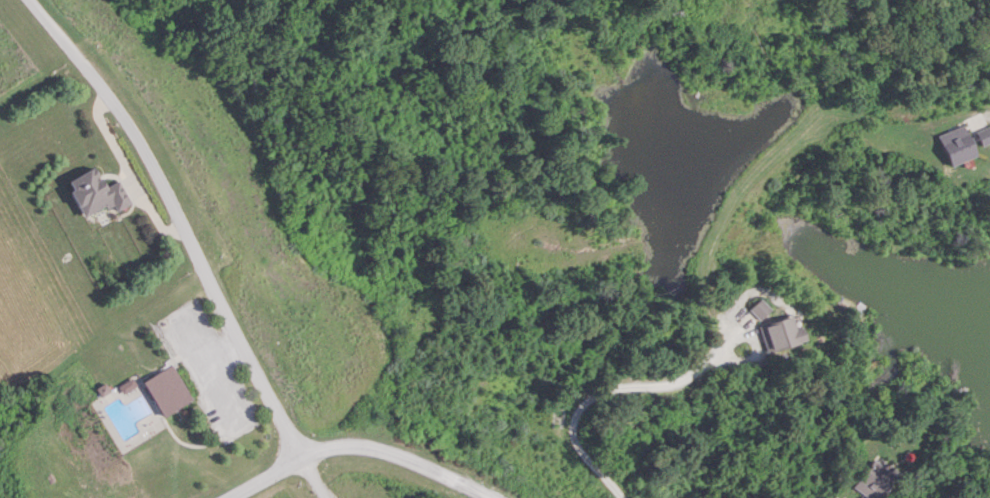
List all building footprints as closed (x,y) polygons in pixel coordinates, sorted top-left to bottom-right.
[(937,136),(948,167),(974,158),(963,127),(937,136)] [(80,219),(109,204),(113,212),(128,205),(116,182),(103,189),(92,168),(62,184),(80,219)] [(769,310),(759,299),(748,309),(758,320),(769,310)] [(800,341),(793,314),(759,324),(766,351),(800,341)] [(174,363),(141,379),(159,416),(192,400),(174,363)] [(867,497),(877,497),(893,475),(870,459),(851,487),(867,497)]
